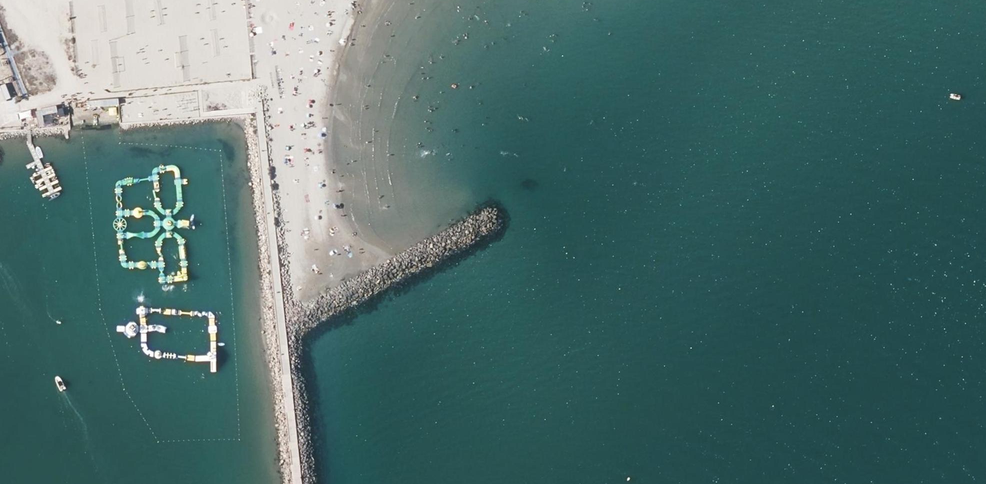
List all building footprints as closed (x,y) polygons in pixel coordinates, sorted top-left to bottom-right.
[(128,119),(175,117),(174,97),(127,99),(128,119)]
